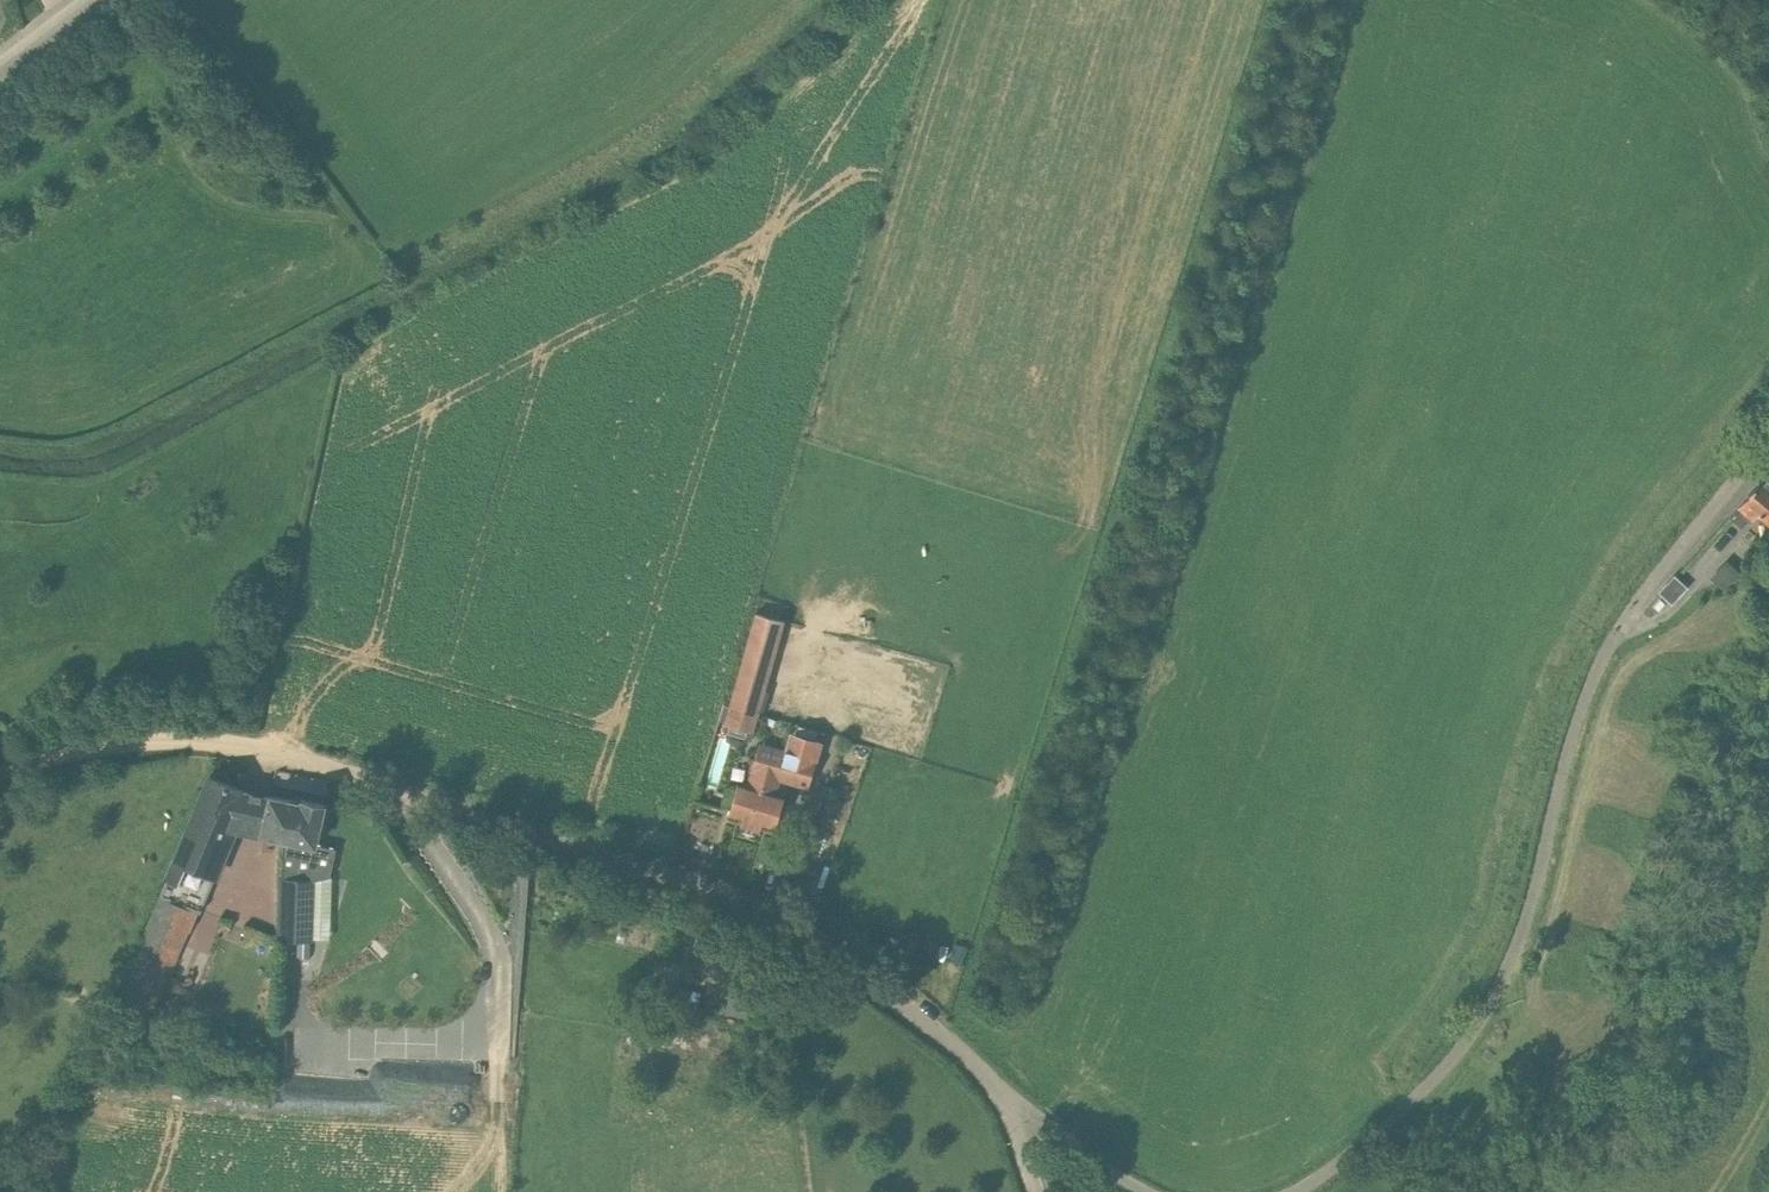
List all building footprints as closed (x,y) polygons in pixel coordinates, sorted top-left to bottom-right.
[(1765,477),(1760,482),(1759,481),(1748,493),(1749,494),(1730,515),(1742,525),(1749,517),(1753,521),(1759,513),(1768,522),(1768,480),(1765,477)] [(1724,588),(1738,574),(1726,563),(1713,578),(1724,588)] [(1672,601),(1685,587),(1674,578),(1661,591),(1672,601)] [(726,722),(754,730),(759,711),(745,707),(752,685),(766,688),(785,619),(758,611),(726,722)] [(738,785),(730,812),(745,816),(743,822),(742,822),(742,823),(760,829),(760,827),(759,827),(761,821),(776,825),(784,798),(771,794),(776,778),(808,787),(816,760),(821,742),(791,733),(786,751),(756,742),(744,786),(738,785)] [(216,876),(236,829),(262,835),(270,797),(243,792),(244,791),(209,777),(160,896),(201,913),(216,876)] [(292,801),(291,802),(270,797),(262,835),(282,839),(281,877),(279,877),(277,941),(314,942),(315,880),(329,877),(336,850),(316,846),(324,805),(301,800),(301,803),(292,801)] [(152,1019),(196,917),(158,900),(114,1003),(152,1019)] [(313,942),(301,942),(301,957),(313,957),(313,942)]
